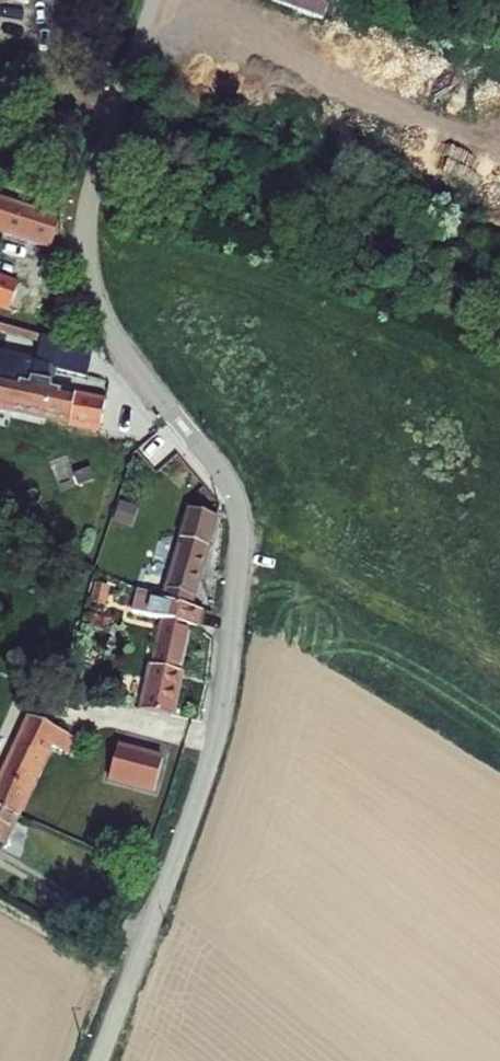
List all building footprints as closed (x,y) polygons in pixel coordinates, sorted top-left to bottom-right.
[(34,252),(45,224),(0,206),(0,239),(34,252)] [(1,318),(8,293),(1,291),(1,287),(0,286),(0,318),(1,318)] [(17,341),(7,366),(66,387),(76,360),(17,341)] [(82,441),(89,413),(0,388),(0,417),(82,441)] [(98,481),(95,466),(78,470),(74,453),(53,458),(60,489),(98,481)] [(158,606),(178,615),(195,553),(199,554),(206,526),(176,518),(168,546),(173,548),(158,606)] [(142,676),(130,721),(164,730),(178,677),(170,676),(180,625),(161,618),(147,677),(142,676)] [(34,753),(56,763),(60,755),(52,751),(57,737),(18,724),(0,765),(0,831),(34,753)] [(116,733),(110,751),(153,763),(158,746),(116,733)] [(86,786),(78,819),(134,835),(148,780),(126,775),(119,795),(86,786)]
